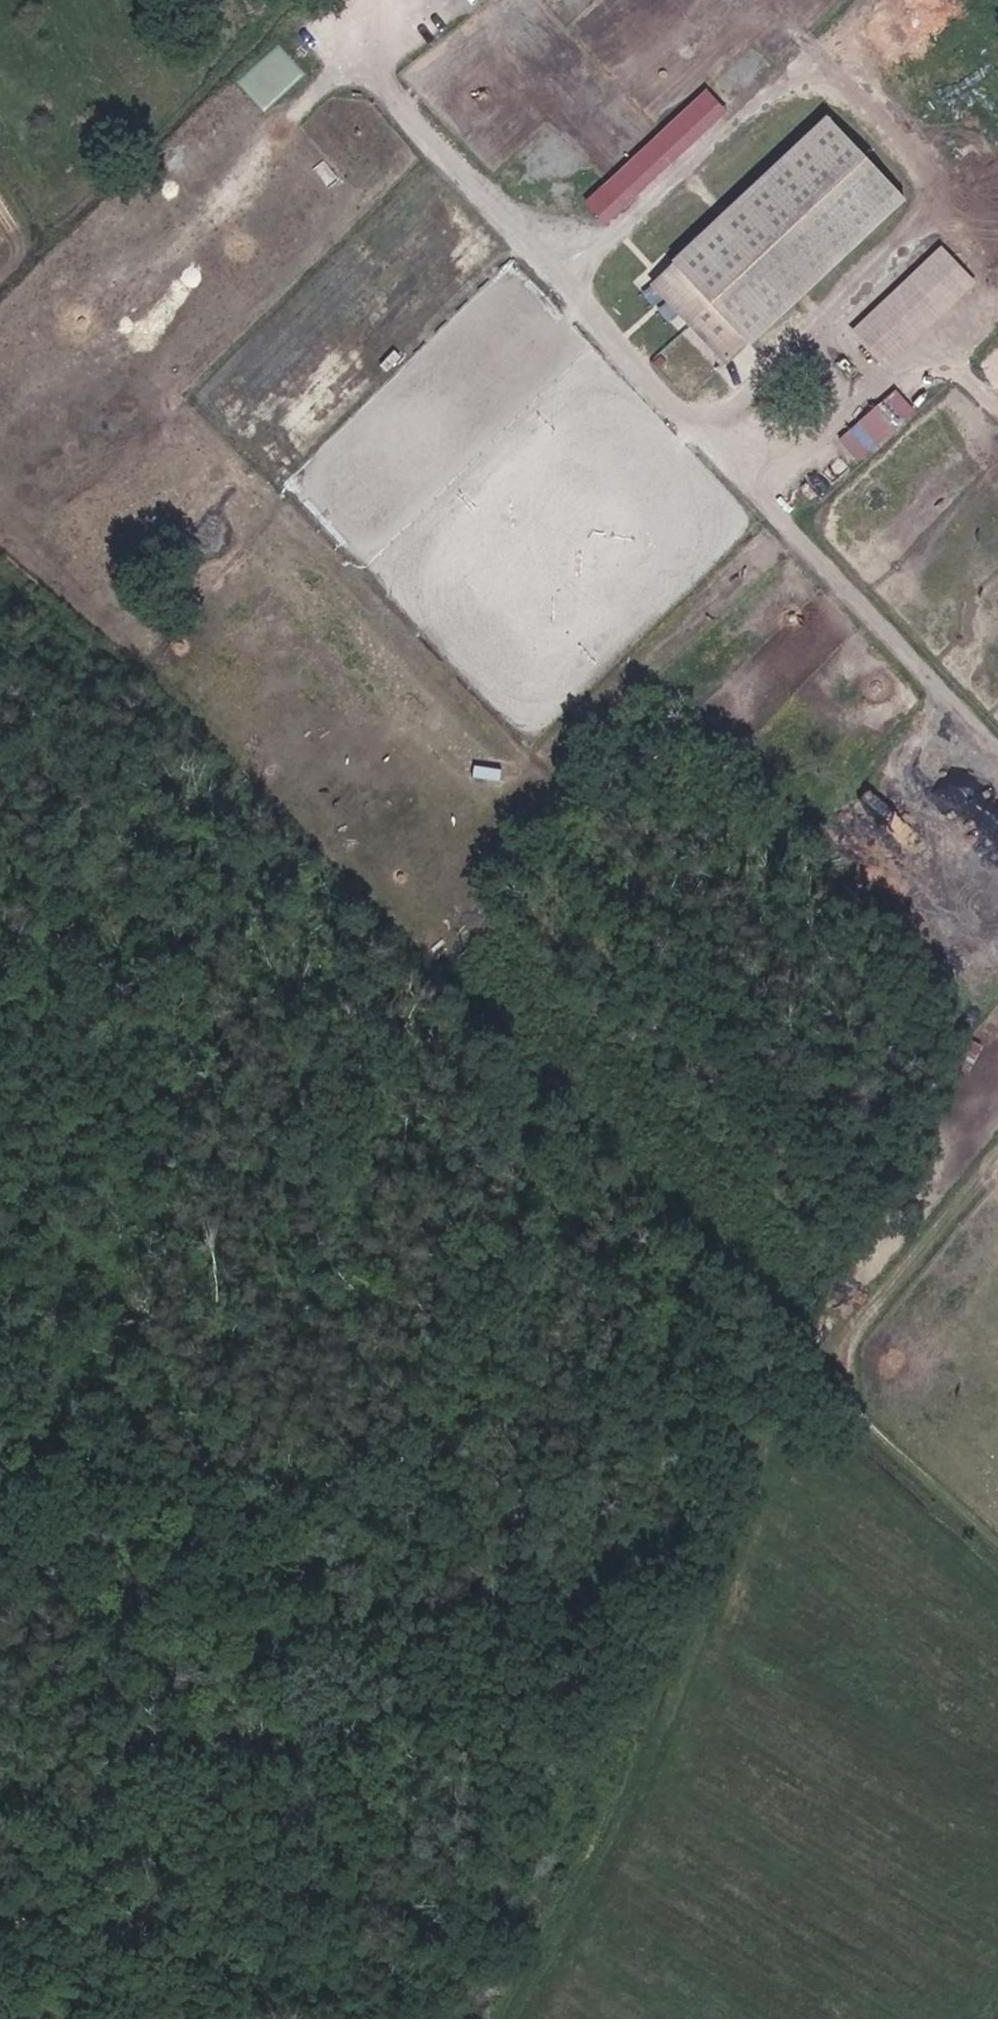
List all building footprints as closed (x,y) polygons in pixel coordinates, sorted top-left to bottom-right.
[(609,226),(732,109),(709,86),(587,202),(609,226)] [(653,284),(733,367),(912,196),(832,113),(653,284)] [(943,243),(853,331),(888,367),(979,279),(943,243)] [(896,386),(840,440),(863,463),(918,409),(896,386)] [(880,790),(863,812),(898,840),(916,818),(880,790)]
